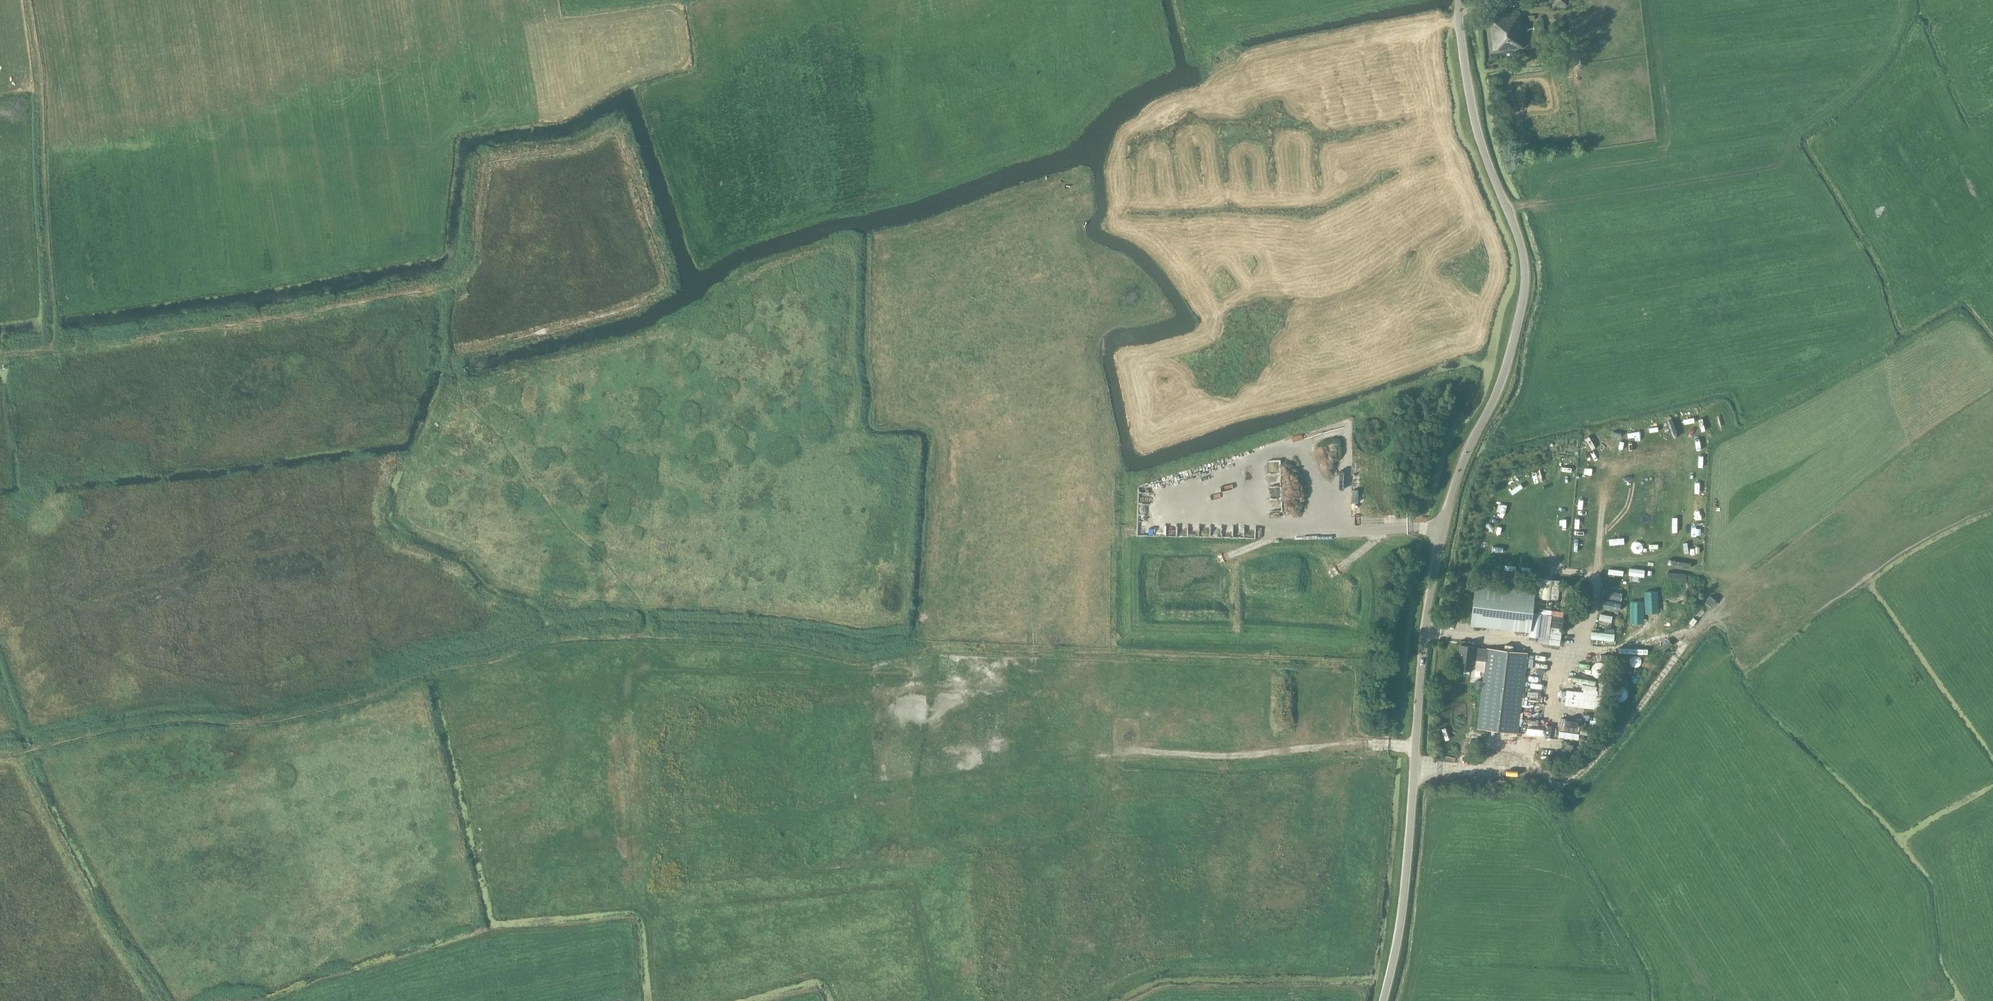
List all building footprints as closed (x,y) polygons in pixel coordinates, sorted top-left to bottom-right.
[(1498,18),(1489,19),(1493,51),(1524,47),(1520,14),(1498,17),(1498,18)] [(1538,577),(1536,597),(1547,598),(1546,605),(1552,606),(1553,599),(1558,600),(1560,580),(1538,577)] [(1475,584),(1470,625),(1530,632),(1535,591),(1475,584)] [(1478,729),(1518,733),(1527,654),(1487,649),(1475,648),(1475,647),(1466,646),(1460,645),(1457,669),(1472,671),(1473,660),(1486,662),(1478,729)]
